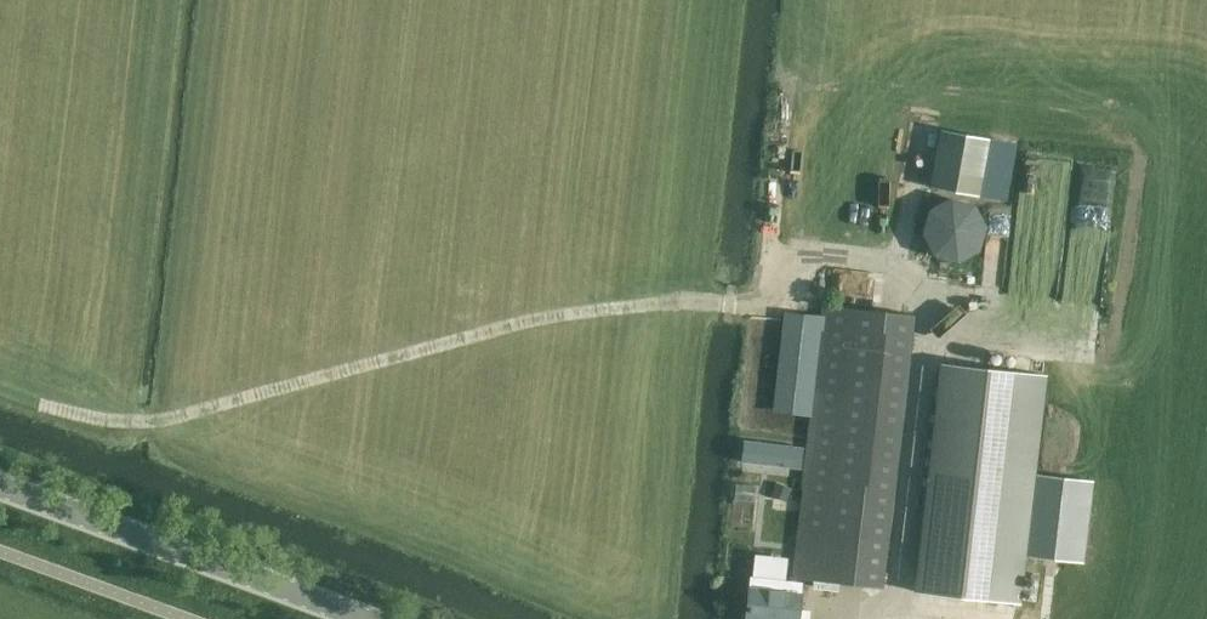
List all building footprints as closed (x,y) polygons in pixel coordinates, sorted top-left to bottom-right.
[(931,187),(978,196),(989,140),(941,131),(931,187)] [(980,230),(980,229),(978,220),(976,215),(973,211),(968,208),(964,206),(959,204),(953,204),(949,204),(943,206),(939,209),(935,212),(930,221),(929,230),(929,234),(931,240),(937,248),(944,253),(953,255),(962,254),(966,253),(971,249),(975,245),(978,240),(980,235),(980,230)] [(793,579),(883,589),(884,580),(902,428),(915,313),(824,303),(793,579)] [(941,363),(914,592),(1020,604),(1026,557),(1035,476),(1047,376),(941,363)] [(1092,482),(1035,476),(1026,557),(1083,563),(1092,482)] [(746,618),(807,618),(808,611),(799,610),(802,584),(751,578),(746,618)]
